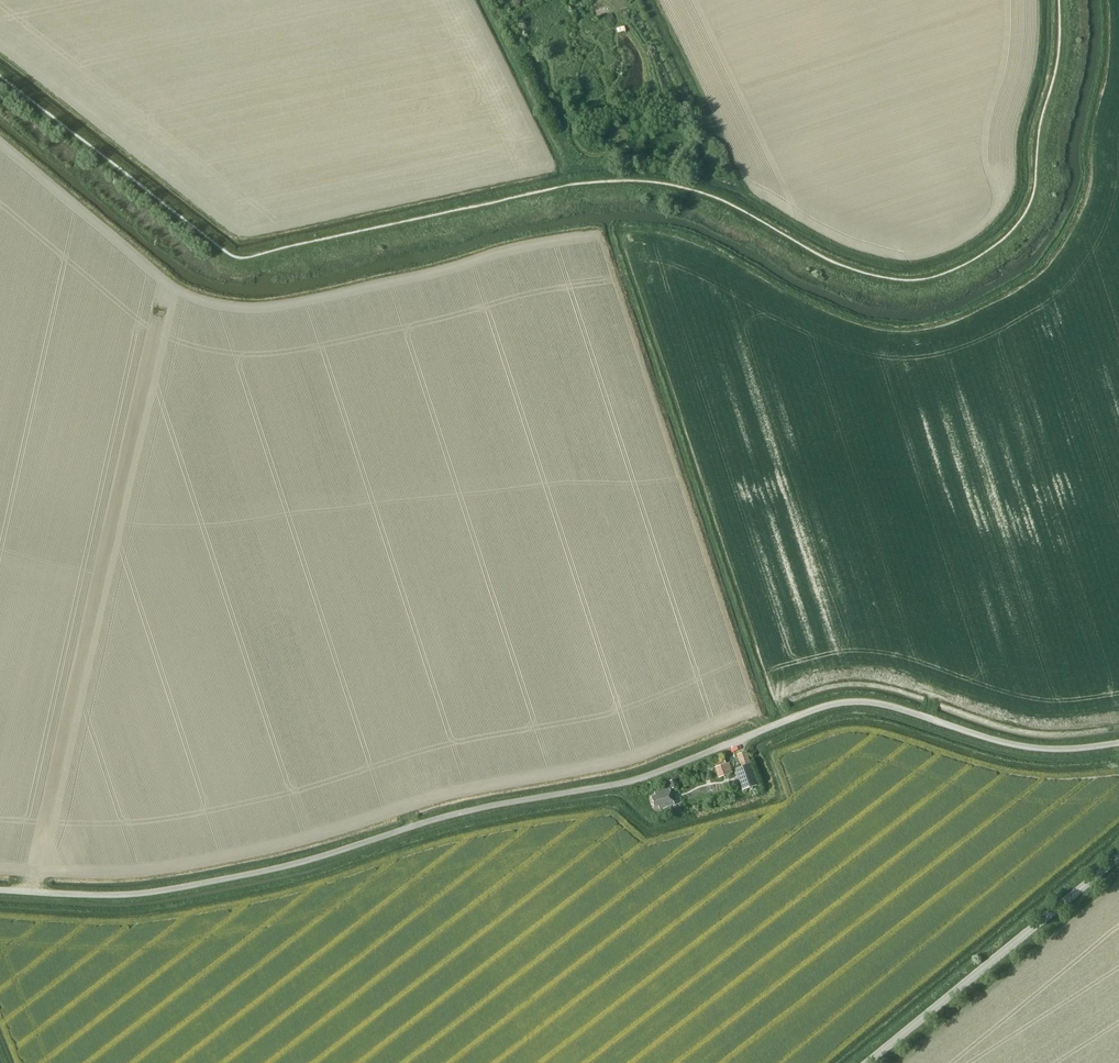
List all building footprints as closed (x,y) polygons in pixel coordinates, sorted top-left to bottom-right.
[(715,767),(719,778),(731,774),(730,773),(733,772),(730,763),(715,767)] [(736,769),(743,790),(757,785),(750,764),(736,769)] [(669,781),(671,788),(677,786),(675,780),(669,781)] [(675,804),(670,788),(654,792),(655,796),(651,797),(654,807),(658,806),(659,809),(675,804)]
